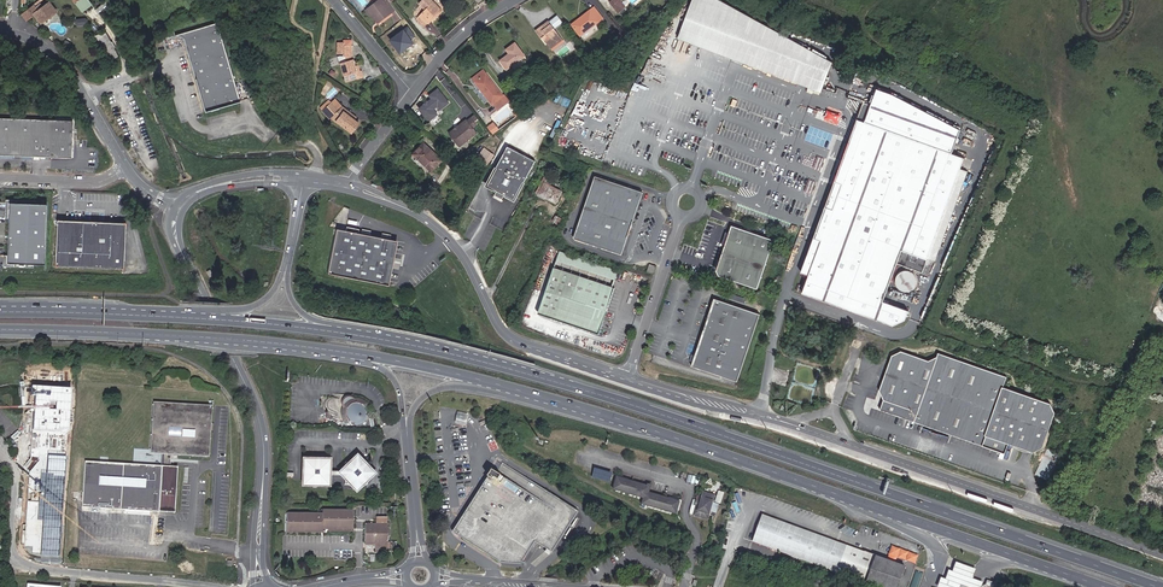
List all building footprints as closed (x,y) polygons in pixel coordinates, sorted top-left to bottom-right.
[(369,9),(374,16),(378,21),(394,9),(387,0),(380,0),(369,9)] [(433,0),(420,0),(427,7),(420,15),(427,23),(441,9),(433,0)] [(610,2),(618,12),(624,7),(618,0),(613,0),(610,2)] [(709,0),(689,0),(674,41),(695,48),(730,61),(818,92),(829,62),(709,0)] [(39,5),(35,8),(33,5),(20,14),(25,21),(31,16),(35,21),(37,20),(40,23),(55,12),(47,2),(41,7),(39,5)] [(417,16),(424,9),(420,6),(414,14),(417,16)] [(594,7),(572,24),(573,26),(596,9),(594,7)] [(365,11),(371,19),(374,16),(369,9),(365,11)] [(581,35),(603,18),(596,9),(573,26),(581,35)] [(416,19),(424,27),(427,23),(420,15),(416,19)] [(181,38),(182,42),(179,43),(200,111),(236,100),(212,22),(171,35),(177,37),(181,38)] [(543,35),(549,44),(559,36),(548,22),(537,30),(542,36),(543,35)] [(591,29),(582,35),(584,38),(593,32),(591,29)] [(618,42),(623,37),(618,31),(613,35),(618,42)] [(552,47),(561,39),(559,36),(549,44),(552,47)] [(352,45),(343,45),(343,42),(338,42),(337,53),(344,53),(344,56),(338,56),(346,82),(356,79),(355,73),(361,71),(359,65),(356,66),(354,59),(352,60),(352,56),(352,45)] [(501,60),(507,68),(524,55),(515,43),(506,49),(510,53),(501,60)] [(364,77),(362,70),(361,71),(355,73),(356,79),(364,77)] [(505,94),(504,95),(486,73),(475,81),(493,103),(494,103),(498,109),(509,100),(505,94)] [(958,128),(890,93),(875,88),(869,104),(855,144),(847,141),(842,154),(836,174),(843,176),(835,201),(827,198),(816,229),(824,232),(802,293),(896,326),(904,320),(909,308),(883,298),(896,260),(922,269),(927,255),(958,167),(962,156),(950,152),(958,128)] [(440,108),(448,101),(438,89),(430,96),(434,101),(430,105),(427,101),(419,107),(430,121),(438,114),(435,111),(433,109),(438,106),(440,108)] [(332,101),(339,108),(342,106),(335,99),(332,101)] [(322,110),(329,118),(330,118),(339,108),(332,101),(322,110)] [(869,104),(861,102),(847,141),(855,144),(869,104)] [(339,108),(330,118),(334,121),(342,111),(354,120),(357,117),(342,106),(339,108)] [(824,121),(839,125),(843,112),(828,107),(824,121)] [(354,120),(342,111),(334,121),(350,133),(358,123),(354,120)] [(451,133),(450,134),(459,145),(467,139),(468,140),(477,133),(473,128),(477,125),(474,121),(478,119),(475,115),(467,120),(466,119),(458,126),(459,127),(456,129),(454,129),(451,131),(451,133)] [(70,158),(72,121),(0,118),(0,155),(70,158)] [(494,122),(487,127),(493,134),(500,129),(494,122)] [(432,170),(442,159),(424,142),(413,154),(432,170)] [(536,161),(508,146),(488,185),(497,190),(496,194),(503,198),(506,194),(517,199),(536,161)] [(493,155),(488,151),(481,159),(486,163),(493,155)] [(934,257),(965,170),(958,167),(927,255),(934,257)] [(836,174),(827,198),(835,201),(843,176),(836,174)] [(635,212),(642,191),(594,175),(574,236),(622,251),(622,250),(625,250),(627,244),(625,243),(626,240),(628,240),(629,235),(628,234),(633,219),(635,218),(636,214),(635,212)] [(544,184),(539,194),(556,203),(562,192),(549,186),(551,181),(544,178),(541,183),(544,184)] [(49,203),(12,202),(11,259),(48,260),(49,203)] [(92,218),(92,222),(56,221),(55,266),(124,268),(126,223),(99,222),(99,218),(92,218)] [(758,285),(774,236),(732,223),(730,228),(717,267),(720,272),(758,285)] [(334,228),(324,272),(385,286),(395,242),(357,233),(358,229),(345,226),(344,230),(334,228)] [(794,290),(802,293),(824,232),(816,229),(794,290)] [(619,276),(621,268),(562,248),(559,256),(619,276)] [(656,263),(650,261),(648,269),(653,271),(656,263)] [(616,287),(618,283),(557,263),(542,310),(603,330),(616,287)] [(902,267),(900,267),(899,267),(898,268),(896,269),(895,271),(894,272),(893,274),(892,275),(892,277),(892,279),(893,281),(893,283),(894,283),(895,285),(896,287),(899,288),(902,289),(904,289),(907,288),(909,287),(911,286),(912,285),(913,284),(914,281),(915,280),(915,277),(914,275),(913,272),(912,270),(911,269),(909,268),(908,267),(906,267),(904,266),(902,267)] [(739,377),(761,310),(716,295),(693,362),(739,377)] [(1050,403),(1003,386),(1006,377),(938,353),(937,356),(928,360),(901,351),(892,355),(890,361),(880,391),(885,399),(881,409),(925,425),(924,428),(930,430),(932,426),(946,431),(945,435),(951,437),(952,434),(1015,457),(1018,446),(1033,452),(1043,447),(1055,412),(1050,403)] [(353,401),(351,401),(350,399),(345,399),(341,399),(341,401),(341,403),(337,403),(335,403),(335,406),(333,405),(331,405),(329,407),(329,408),(329,409),(330,411),(331,412),(331,413),(332,414),(333,415),(334,416),(335,416),(336,416),(338,417),(339,417),(340,417),(342,417),(342,419),(341,422),(338,422),(337,421),(337,422),(337,424),(338,424),(339,425),(341,425),(342,425),(344,424),(346,424),(347,425),(347,426),(348,427),(349,428),(353,424),(354,423),(355,424),(356,424),(357,424),(357,425),(358,424),(358,427),(360,427),(362,426),(363,426),(365,425),(366,424),(367,424),(368,422),(369,420),(370,418),(368,416),(367,415),(367,413),(366,412),(366,411),(366,410),(368,404),(367,403),(365,402),(362,401),(360,401),(359,401),(356,401),(354,402),(353,401)] [(156,405),(153,450),(162,451),(167,451),(206,453),(208,408),(156,405)] [(930,430),(945,435),(946,431),(932,426),(930,430)] [(166,458),(167,451),(162,451),(161,466),(85,461),(82,506),(174,512),(177,467),(169,466),(170,458),(166,458)] [(356,489),(372,474),(356,458),(340,474),(356,489)] [(550,494),(502,462),(495,471),(531,494),(537,486),(546,492),(544,495),(548,498),(550,494)] [(327,485),(327,463),(305,463),(305,485),(327,485)] [(609,482),(612,473),(594,468),(591,477),(609,482)] [(551,551),(578,510),(550,494),(548,498),(544,495),(546,492),(537,486),(531,494),(495,471),(492,469),(452,531),(500,562),(520,563),(535,540),(551,551)] [(626,477),(617,475),(617,476),(614,487),(622,490),(626,477)] [(633,492),(637,480),(628,478),(625,490),(633,492)] [(644,495),(648,483),(639,481),(636,493),(644,495)] [(651,482),(648,481),(648,483),(644,495),(643,501),(645,501),(649,489),(651,482)] [(699,490),(697,497),(696,501),(693,511),(708,515),(714,491),(703,488),(702,490),(699,490)] [(654,504),(657,492),(649,489),(645,501),(654,504)] [(722,504),(725,492),(718,490),(715,502),(722,504)] [(665,507),(669,495),(660,492),(656,505),(665,507)] [(668,508),(676,510),(680,498),(671,496),(668,508)] [(322,529),(352,529),(352,510),(322,510),(322,513),(287,512),(287,532),(321,532),(322,529)] [(365,523),(365,544),(376,544),(376,548),(389,548),(389,543),(387,543),(387,514),(378,514),(377,523),(365,523)] [(877,586),(898,586),(905,567),(763,515),(753,542),(877,586)] [(915,564),(918,555),(892,545),(888,555),(915,564)] [(959,563),(956,562),(953,571),(950,570),(946,579),(942,578),(938,586),(961,586),(962,585),(967,586),(978,586),(978,585),(982,586),(983,582),(973,579),(976,570),(959,563)]
